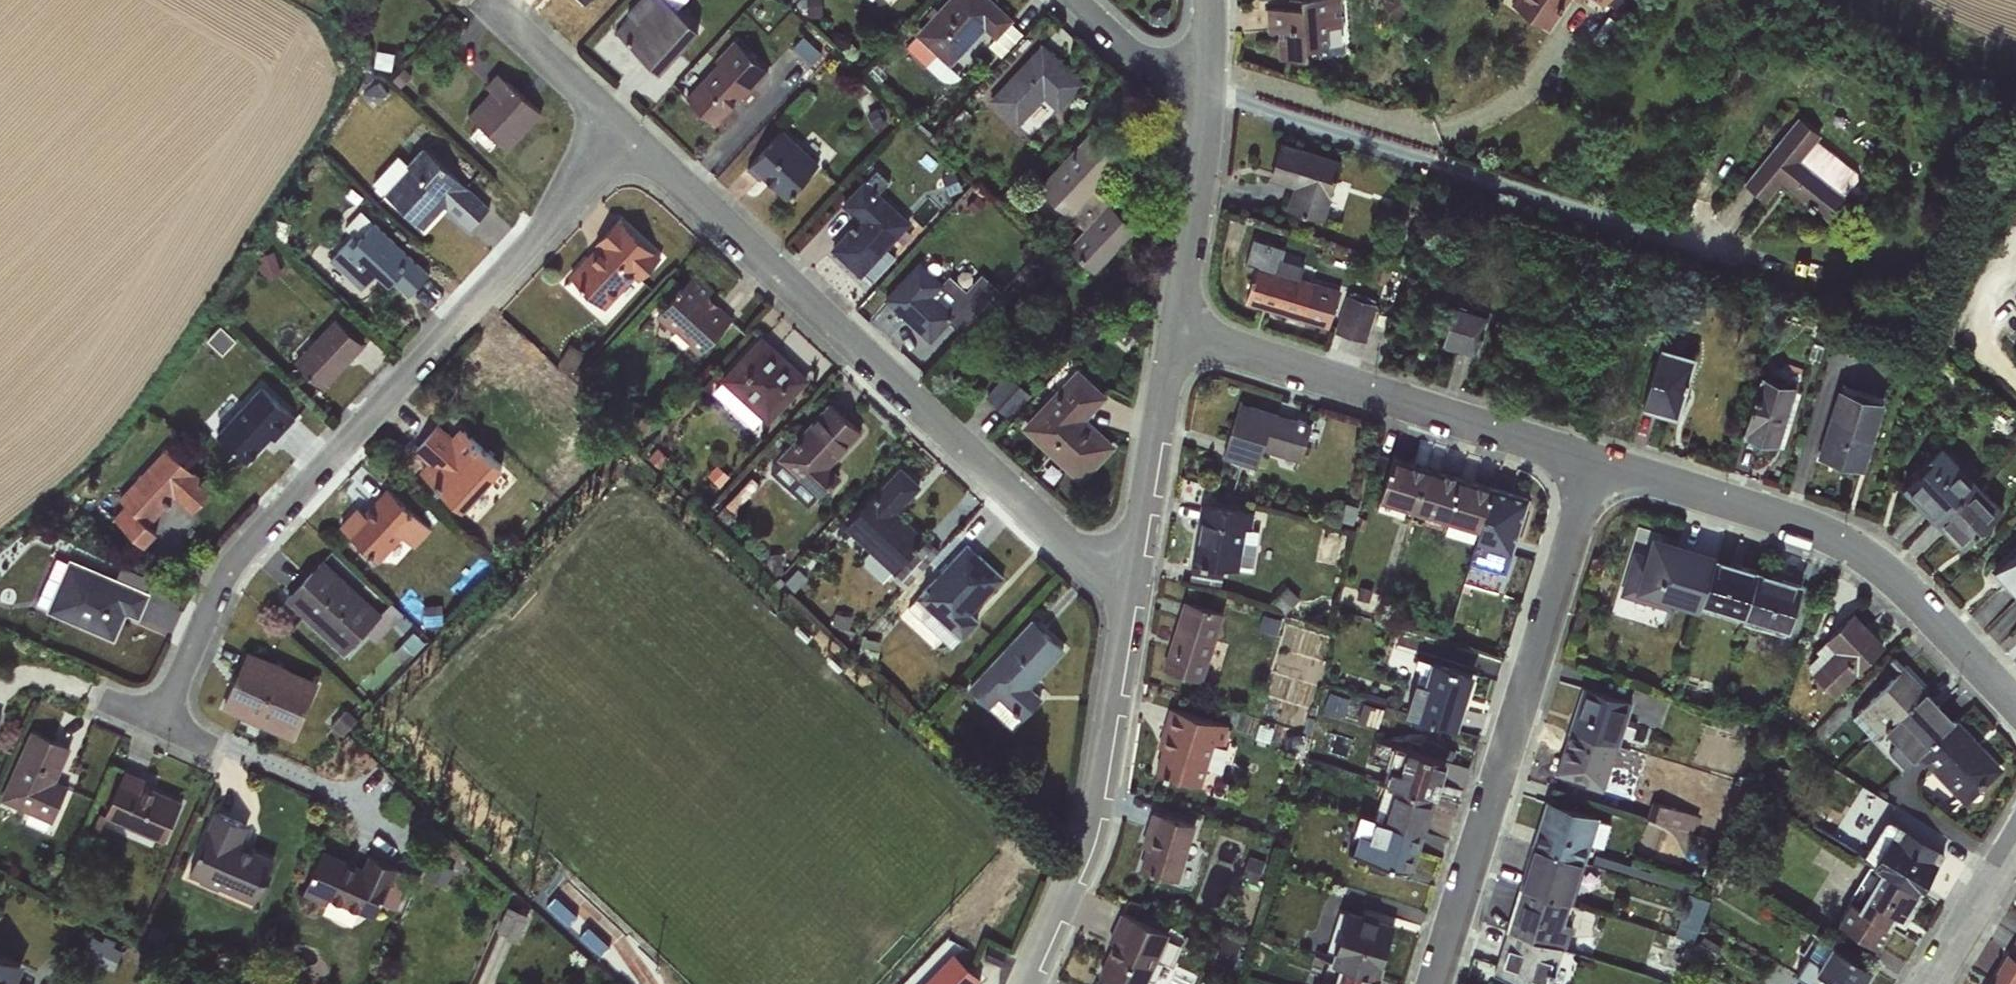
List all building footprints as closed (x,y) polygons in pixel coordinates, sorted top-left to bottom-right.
[(626,11),(629,13),(614,32),(646,61),(659,72),(698,29),(676,9),(685,0),(636,0),(626,11)] [(943,80),(954,80),(960,73),(949,67),(984,30),(994,39),(987,44),(999,55),(1022,31),(1014,19),(994,0),(945,0),(904,44),(943,80)] [(1278,58),(1307,56),(1307,48),(1328,47),(1327,27),(1343,25),(1340,0),(1301,0),(1301,5),(1265,8),(1266,31),(1276,31),(1278,58)] [(1510,3),(1548,29),(1569,0),(1511,0),(1510,3)] [(684,96),(714,126),(752,84),(755,88),(769,72),(733,39),(719,54),(721,57),(684,96)] [(1042,42),(988,99),(1016,127),(1043,99),(1058,111),(1085,81),(1042,42)] [(529,100),(497,71),(484,84),(489,90),(468,113),(508,150),(542,113),(529,101),(531,98),(529,100)] [(1797,114),(1742,183),(1765,202),(1781,184),(1827,221),(1847,197),(1843,193),(1855,178),(1855,172),(1816,140),(1821,134),(1797,114)] [(1064,247),(1095,273),(1137,228),(1095,191),(1124,160),(1091,128),(1037,186),(1081,228),(1064,247)] [(785,199),(819,163),(782,129),(746,168),(760,184),(764,180),(785,199)] [(1342,159),(1280,140),(1268,180),(1291,187),(1285,208),(1323,220),(1342,159)] [(458,219),(478,197),(423,145),(385,193),(422,228),(444,206),(458,219)] [(911,222),(864,178),(840,204),(856,219),(828,248),(860,277),(911,222)] [(343,226),(352,235),(329,260),(360,289),(376,274),(388,285),(393,281),(408,295),(428,274),(359,209),(343,226)] [(638,280),(661,256),(619,216),(594,243),(596,246),(568,275),(603,309),(634,277),(638,280)] [(273,251),(254,258),(262,280),(281,273),(273,251)] [(943,283),(918,260),(882,298),(930,342),(955,315),(933,294),(943,283)] [(1244,302),(1302,321),(1313,281),(1256,263),(1244,302)] [(693,275),(654,316),(672,333),(670,336),(684,350),(688,347),(698,356),(733,318),(711,297),(715,293),(693,275)] [(2002,299),(2015,311),(2015,289),(2002,299)] [(1368,337),(1377,297),(1349,290),(1339,330),(1368,337)] [(1491,308),(1455,296),(1440,344),(1477,355),(1491,308)] [(335,317),(292,361),(323,389),(364,344),(335,317)] [(221,324),(209,337),(225,352),(237,339),(221,324)] [(718,379),(712,391),(753,428),(761,419),(768,424),(809,378),(761,334),(718,379)] [(1678,417),(1696,354),(1660,343),(1641,406),(1678,417)] [(1107,396),(1076,367),(1020,427),(1080,484),(1116,446),(1087,418),(1107,396)] [(1010,372),(989,393),(1010,413),(1031,392),(1010,372)] [(1759,376),(1741,436),(1777,447),(1797,385),(1759,376)] [(259,384),(216,432),(246,460),(270,434),(274,438),(294,416),(259,384)] [(1863,471),(1884,402),(1836,388),(1816,457),(1863,471)] [(1299,462),(1311,424),(1240,400),(1220,457),(1256,469),(1262,450),(1299,462)] [(769,471),(794,494),(803,485),(817,498),(839,475),(831,465),(863,431),(828,401),(775,457),(778,460),(769,471)] [(437,423),(412,450),(425,463),(418,471),(461,512),(502,467),(459,426),(451,435),(437,423)] [(1930,521),(1975,481),(1941,444),(1917,466),(1919,470),(1901,488),(1930,521)] [(111,517),(143,547),(156,533),(149,524),(173,498),(190,515),(214,490),(165,445),(116,497),(123,503),(111,517)] [(1379,497),(1412,508),(1425,466),(1392,456),(1379,497)] [(921,485),(899,464),(842,526),(868,551),(859,560),(882,582),(925,536),(898,511),(921,485)] [(1459,476),(1425,466),(1412,508),(1445,519),(1459,476)] [(1492,487),(1459,476),(1445,519),(1477,529),(1492,487)] [(1975,481),(1930,521),(1961,549),(2002,509),(1975,481)] [(1494,484),(1492,487),(1477,529),(1467,568),(1500,579),(1507,569),(1530,495),(1494,484)] [(355,506),(337,525),(378,563),(402,538),(414,547),(431,529),(384,487),(360,509),(355,506)] [(1254,510),(1200,505),(1190,561),(1251,571),(1258,530),(1252,528),(1254,510)] [(1715,556),(1715,552),(1652,532),(1645,553),(1633,549),(1619,593),(1671,610),(1675,602),(1699,609),(1702,599),(1715,556)] [(1986,566),(2015,599),(2015,538),(1986,566)] [(906,605),(952,649),(979,621),(971,613),(1005,576),(966,541),(906,605)] [(55,555),(35,602),(47,607),(45,612),(114,641),(125,613),(138,619),(150,592),(144,589),(149,577),(120,565),(115,576),(68,557),(67,560),(55,555)] [(1758,570),(1715,556),(1702,599),(1745,613),(1758,570)] [(322,557),(283,599),(342,655),(369,628),(378,636),(399,614),(388,603),(381,613),(322,557)] [(1801,584),(1758,570),(1745,613),(1788,626),(1801,584)] [(1223,611),(1182,598),(1161,668),(1202,681),(1223,611)] [(1885,644),(1853,611),(1823,639),(1833,650),(1811,672),(1833,695),(1885,644)] [(1066,649),(1031,617),(966,687),(1011,729),(1041,696),(1030,686),(1066,649)] [(293,741),(319,680),(246,648),(220,710),(293,741)] [(1870,738),(1926,688),(1894,654),(1887,659),(1898,670),(1851,716),(1870,738)] [(1419,667),(1405,711),(1458,727),(1474,671),(1418,655),(1415,663),(1419,667)] [(1568,729),(1618,745),(1633,701),(1582,685),(1568,729)] [(1918,756),(1957,720),(1926,688),(1870,738),(1900,772),(1918,756)] [(1228,725),(1169,709),(1154,770),(1201,785),(1214,743),(1223,745),(1228,725)] [(1957,720),(1918,756),(1964,805),(2004,769),(1957,720)] [(51,823),(68,785),(56,780),(71,746),(30,729),(0,795),(0,800),(51,823)] [(1618,745),(1568,729),(1554,774),(1585,784),(1584,787),(1602,792),(1618,745)] [(1385,782),(1436,797),(1447,761),(1445,759),(1447,748),(1428,742),(1424,753),(1393,743),(1387,761),(1401,766),(1400,769),(1390,767),(1385,782)] [(146,778),(124,768),(103,817),(163,843),(182,800),(144,784),(146,778)] [(1374,817),(1425,833),(1436,797),(1385,782),(1374,817)] [(1533,841),(1586,859),(1600,817),(1545,799),(1533,841)] [(248,824),(213,810),(187,874),(217,891),(219,888),(253,903),(274,859),(242,839),(248,824)] [(1138,869),(1178,881),(1195,824),(1150,812),(1140,845),(1144,847),(1138,869)] [(1425,833),(1374,817),(1359,813),(1354,831),(1358,832),(1352,853),(1370,858),(1369,868),(1384,872),(1387,863),(1413,870),(1425,833)] [(1872,863),(1920,892),(1945,851),(1891,820),(1877,842),(1882,845),(1872,863)] [(1586,859),(1533,841),(1519,887),(1569,905),(1572,905),(1586,859)] [(322,848),(301,893),(323,904),(327,898),(373,919),(381,902),(396,908),(410,874),(368,853),(362,865),(322,848)] [(1920,892),(1872,863),(1836,922),(1877,947),(1896,914),(1904,918),(1920,892)] [(550,901),(627,972),(650,948),(572,876),(550,901)] [(1506,930),(1563,949),(1571,927),(1563,923),(1569,905),(1519,887),(1506,930)] [(1698,937),(1708,895),(1691,891),(1681,932),(1698,937)] [(508,903),(501,931),(523,937),(531,909),(508,903)] [(1338,964),(1379,974),(1384,962),(1395,922),(1378,917),(1379,915),(1348,907),(1330,960),(1338,964)] [(1119,913),(1109,935),(1113,937),(1097,974),(1119,983),(1146,983),(1169,933),(1119,913)] [(1506,930),(1493,974),(1525,983),(1551,983),(1563,949),(1506,930)] [(1991,981),(1997,983),(2015,983),(2015,941),(1991,981)] [(1830,944),(1819,962),(1807,955),(1794,975),(1810,983),(1863,983),(1873,968),(1830,944)] [(25,963),(0,953),(0,983),(16,983),(25,963)] [(1338,964),(1333,983),(1378,983),(1381,975),(1379,974),(1338,964)]
